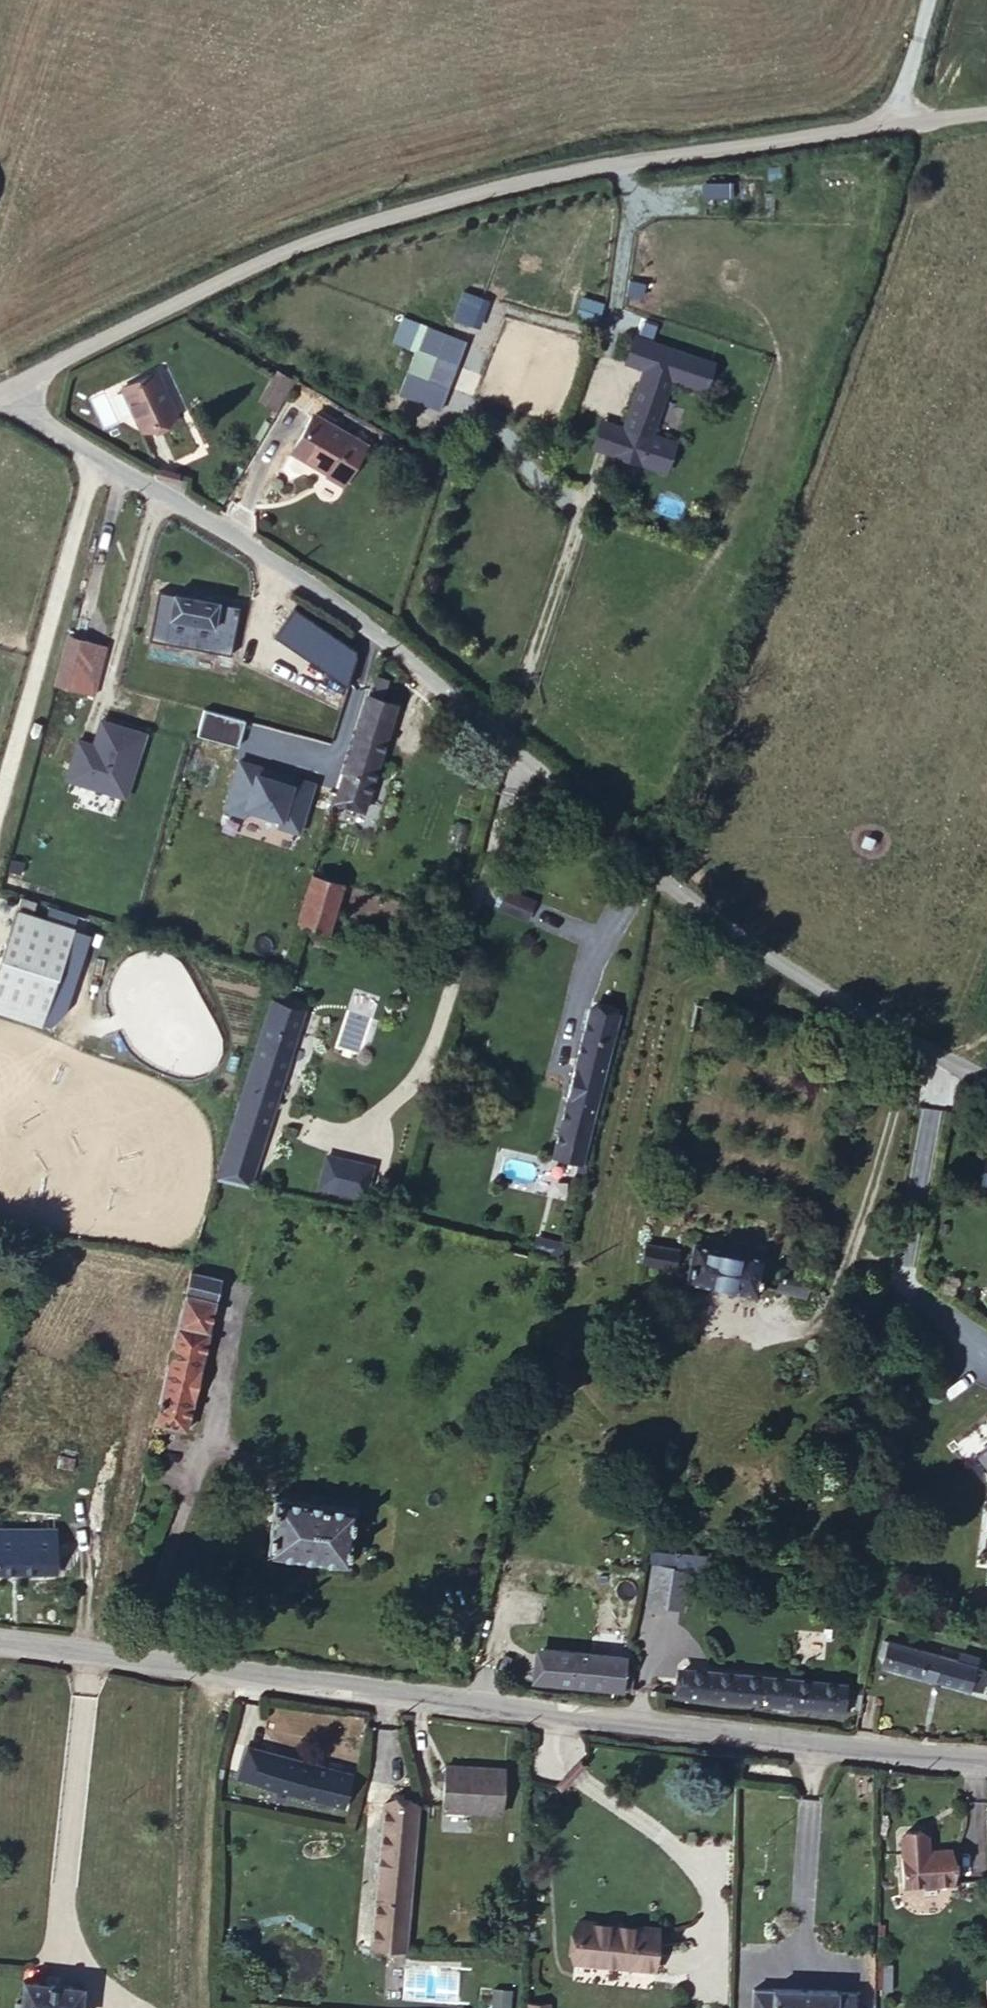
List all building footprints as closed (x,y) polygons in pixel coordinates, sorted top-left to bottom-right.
[(725,179),(699,180),(700,194),(726,192),(725,179)] [(412,349),(395,393),(438,409),(465,338),(401,314),(391,341),(412,349)] [(700,381),(624,350),(613,376),(631,383),(596,469),(646,489),(658,458),(634,449),(655,393),(690,406),(700,381)] [(159,368),(125,382),(145,429),(179,414),(159,368)] [(300,382),(282,376),(262,408),(277,416),(300,382)] [(358,449),(307,415),(284,449),(319,473),(316,479),(332,489),(358,449)] [(148,606),(157,608),(206,620),(213,621),(217,599),(153,582),(148,606)] [(309,638),(316,618),(271,600),(264,621),(309,638)] [(206,620),(157,608),(154,622),(202,635),(206,620)] [(345,629),(316,618),(309,638),(338,649),(345,629)] [(83,636),(58,628),(44,678),(68,684),(83,636)] [(376,686),(363,683),(359,697),(373,702),(376,686)] [(373,702),(359,697),(350,731),(381,740),(389,708),(373,702)] [(350,731),(330,807),(361,816),(381,740),(350,731)] [(238,765),(226,811),(298,831),(311,785),(238,765)] [(311,880),(299,927),(330,935),(342,888),(311,880)] [(542,897),(513,885),(505,903),(534,915),(542,897)] [(7,894),(0,917),(0,1015),(30,1025),(61,929),(22,913),(25,900),(7,894)] [(272,997),(248,1071),(284,1083),(307,1008),(272,997)] [(561,1155),(592,1162),(627,1010),(595,1003),(561,1155)] [(248,1071),(215,1174),(253,1184),(284,1083),(248,1071)] [(986,1189),(986,1159),(976,1158),(974,1188),(986,1189)] [(740,1251),(672,1236),(663,1273),(731,1288),(740,1251)] [(654,1246),(626,1240),(623,1256),(650,1262),(654,1246)] [(545,1258),(568,1263),(571,1248),(548,1242),(545,1258)] [(209,1256),(201,1286),(213,1289),(221,1260),(209,1256)] [(783,1291),(787,1273),(762,1267),(758,1285),(783,1291)] [(213,1289),(201,1286),(194,1312),(231,1320),(237,1295),(213,1289)] [(231,1320),(194,1312),(161,1433),(197,1443),(231,1320)] [(357,1525),(276,1516),(269,1562),(348,1572),(357,1525)] [(137,1526),(134,1540),(139,1541),(143,1529),(137,1526)] [(0,1541),(0,1587),(62,1590),(63,1548),(26,1547),(26,1539),(7,1537),(7,1541),(0,1541)] [(649,1594),(666,1597),(674,1555),(658,1551),(649,1594)] [(618,1682),(623,1651),(536,1637),(532,1669),(618,1682)] [(986,1696),(986,1671),(881,1646),(873,1679),(985,1704),(986,1696)] [(832,1712),(835,1684),(679,1660),(675,1687),(832,1712)] [(361,1759),(252,1738),(248,1768),(356,1789),(361,1759)] [(514,1755),(456,1753),(457,1795),(514,1798),(514,1755)] [(429,1795),(394,1792),(389,1930),(420,1933),(429,1795)] [(952,1829),(904,1829),(902,1865),(951,1866),(952,1829)] [(580,1958),(646,1969),(636,1924),(587,1915),(580,1958)] [(636,1924),(646,1969),(657,1971),(664,1929),(636,1924)] [(877,1960),(877,1988),(890,1988),(890,1959),(877,1960)] [(32,1968),(29,2007),(30,2007),(88,2007),(90,1975),(32,1968)] [(755,1977),(754,2007),(853,2007),(854,1977),(755,1977)] [(549,1999),(524,2000),(524,2007),(549,2007),(549,1999)]
